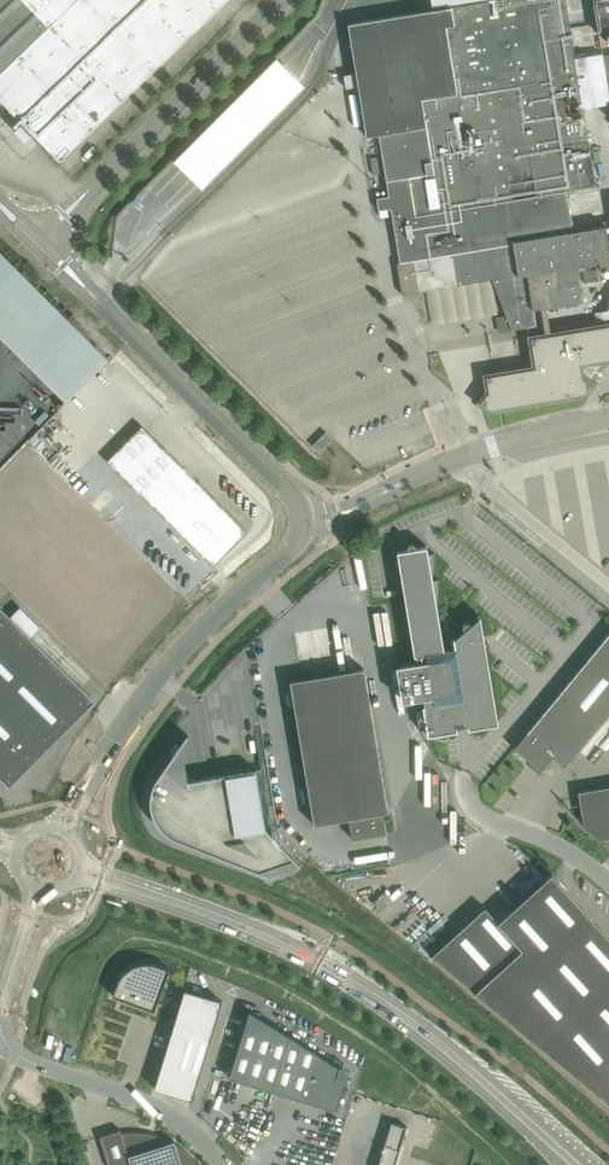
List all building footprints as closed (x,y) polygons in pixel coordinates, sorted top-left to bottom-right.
[(59,160),(226,0),(0,0),(0,98),(59,160)] [(348,24),(351,45),(356,73),(366,136),(379,134),(379,135),(390,195),(378,197),(376,198),(379,210),(391,208),(400,262),(397,263),(402,294),(418,291),(439,288),(492,279),(512,330),(537,325),(534,309),(570,303),(582,301),(576,266),(576,264),(599,261),(600,267),(608,266),(608,249),(605,226),(608,225),(608,188),(608,183),(596,185),(584,112),(577,74),(589,73),(586,53),(574,55),(565,0),(492,0),(452,7),(348,24)] [(598,32),(608,30),(608,0),(593,0),(598,32)] [(281,64),(275,57),(171,161),(178,168),(198,187),(301,83),(281,64)] [(377,157),(370,158),(373,174),(380,173),(377,157)] [(105,357),(0,251),(0,337),(62,400),(105,357)] [(428,329),(435,371),(484,363),(486,375),(485,375),(488,392),(486,393),(479,403),(489,410),(585,394),(592,384),(582,377),(578,377),(576,365),(608,359),(608,323),(529,337),(534,367),(491,374),(489,362),(518,357),(514,333),(461,342),(458,324),(428,329)] [(142,426),(107,461),(213,566),(248,531),(142,426)] [(331,440),(324,433),(310,447),(317,454),(331,440)] [(398,559),(396,560),(396,561),(399,560),(414,655),(416,655),(417,662),(403,664),(409,700),(423,698),(424,705),(423,705),(424,715),(428,735),(457,730),(457,727),(459,727),(460,728),(461,728),(462,729),(463,729),(464,728),(465,727),(465,726),(467,725),(468,728),(497,723),(484,643),(487,643),(487,642),(485,642),(480,616),(470,624),(470,623),(469,622),(468,621),(466,621),(465,621),(464,622),(463,623),(463,624),(463,626),(463,630),(453,639),(454,647),(452,647),(451,646),(450,646),(449,645),(448,645),(447,646),(447,647),(446,648),(443,649),(440,630),(436,607),(437,607),(439,580),(440,580),(439,579),(433,581),(435,554),(435,553),(428,554),(427,546),(415,548),(415,545),(414,544),(414,543),(412,542),(411,542),(410,542),(409,543),(408,544),(408,545),(408,547),(408,549),(397,551),(399,559),(398,559)] [(1,606),(0,607),(0,766),(11,777),(88,699),(74,685),(77,681),(1,606)] [(514,748),(515,749),(516,748),(541,769),(544,765),(553,755),(565,766),(566,765),(608,713),(608,633),(527,732),(514,748)] [(364,668),(290,681),(314,824),(348,818),(351,838),(352,837),(352,836),(385,830),(383,822),(384,822),(383,813),(388,812),(364,668)] [(227,730),(217,731),(220,754),(229,753),(227,730)] [(150,796),(150,803),(151,810),(153,817),(156,823),(161,828),(166,833),(171,837),(178,840),(184,841),(191,842),(198,841),(199,847),(198,846),(198,848),(260,872),(262,871),(294,860),(296,860),(298,862),(308,854),(280,825),(271,833),(268,830),(265,828),(255,769),(254,769),(254,770),(188,781),(188,780),(187,780),(187,782),(181,778),(183,775),(177,771),(175,774),(166,767),(165,767),(157,778),(154,783),(151,790),(150,796)] [(577,818),(597,840),(597,841),(598,840),(608,838),(608,786),(578,791),(583,822),(582,822),(578,817),(577,818)] [(551,873),(498,922),(485,907),(431,955),(608,1102),(608,937),(551,873)] [(169,968),(157,964),(154,963),(152,962),(149,962),(146,962),(144,962),(141,962),(138,963),(136,964),(133,965),(131,966),(128,968),(126,969),(124,971),(122,973),(121,975),(119,978),(118,980),(117,983),(113,995),(119,997),(125,999),(154,1010),(169,968)] [(191,1099),(221,1000),(184,989),(154,1087),(191,1099)] [(272,1090),(288,1035),(260,1017),(261,1012),(249,1009),(245,1021),(246,1022),(229,1076),(229,1077),(272,1090)] [(348,1072),(339,1067),(339,1066),(288,1035),(272,1090),(337,1110),(345,1081),(348,1072)] [(391,1121),(378,1164),(395,1164),(407,1126),(391,1121)] [(199,1162),(197,1163),(193,1158),(190,1155),(187,1152),(184,1150),(181,1147),(177,1145),(175,1144),(174,1140),(171,1141),(168,1140),(163,1138),(160,1136),(154,1135),(151,1134),(146,1133),(140,1132),(134,1132),(128,1132),(122,1133),(120,1129),(100,1136),(109,1164),(128,1164),(131,1164),(200,1164),(199,1162)]
